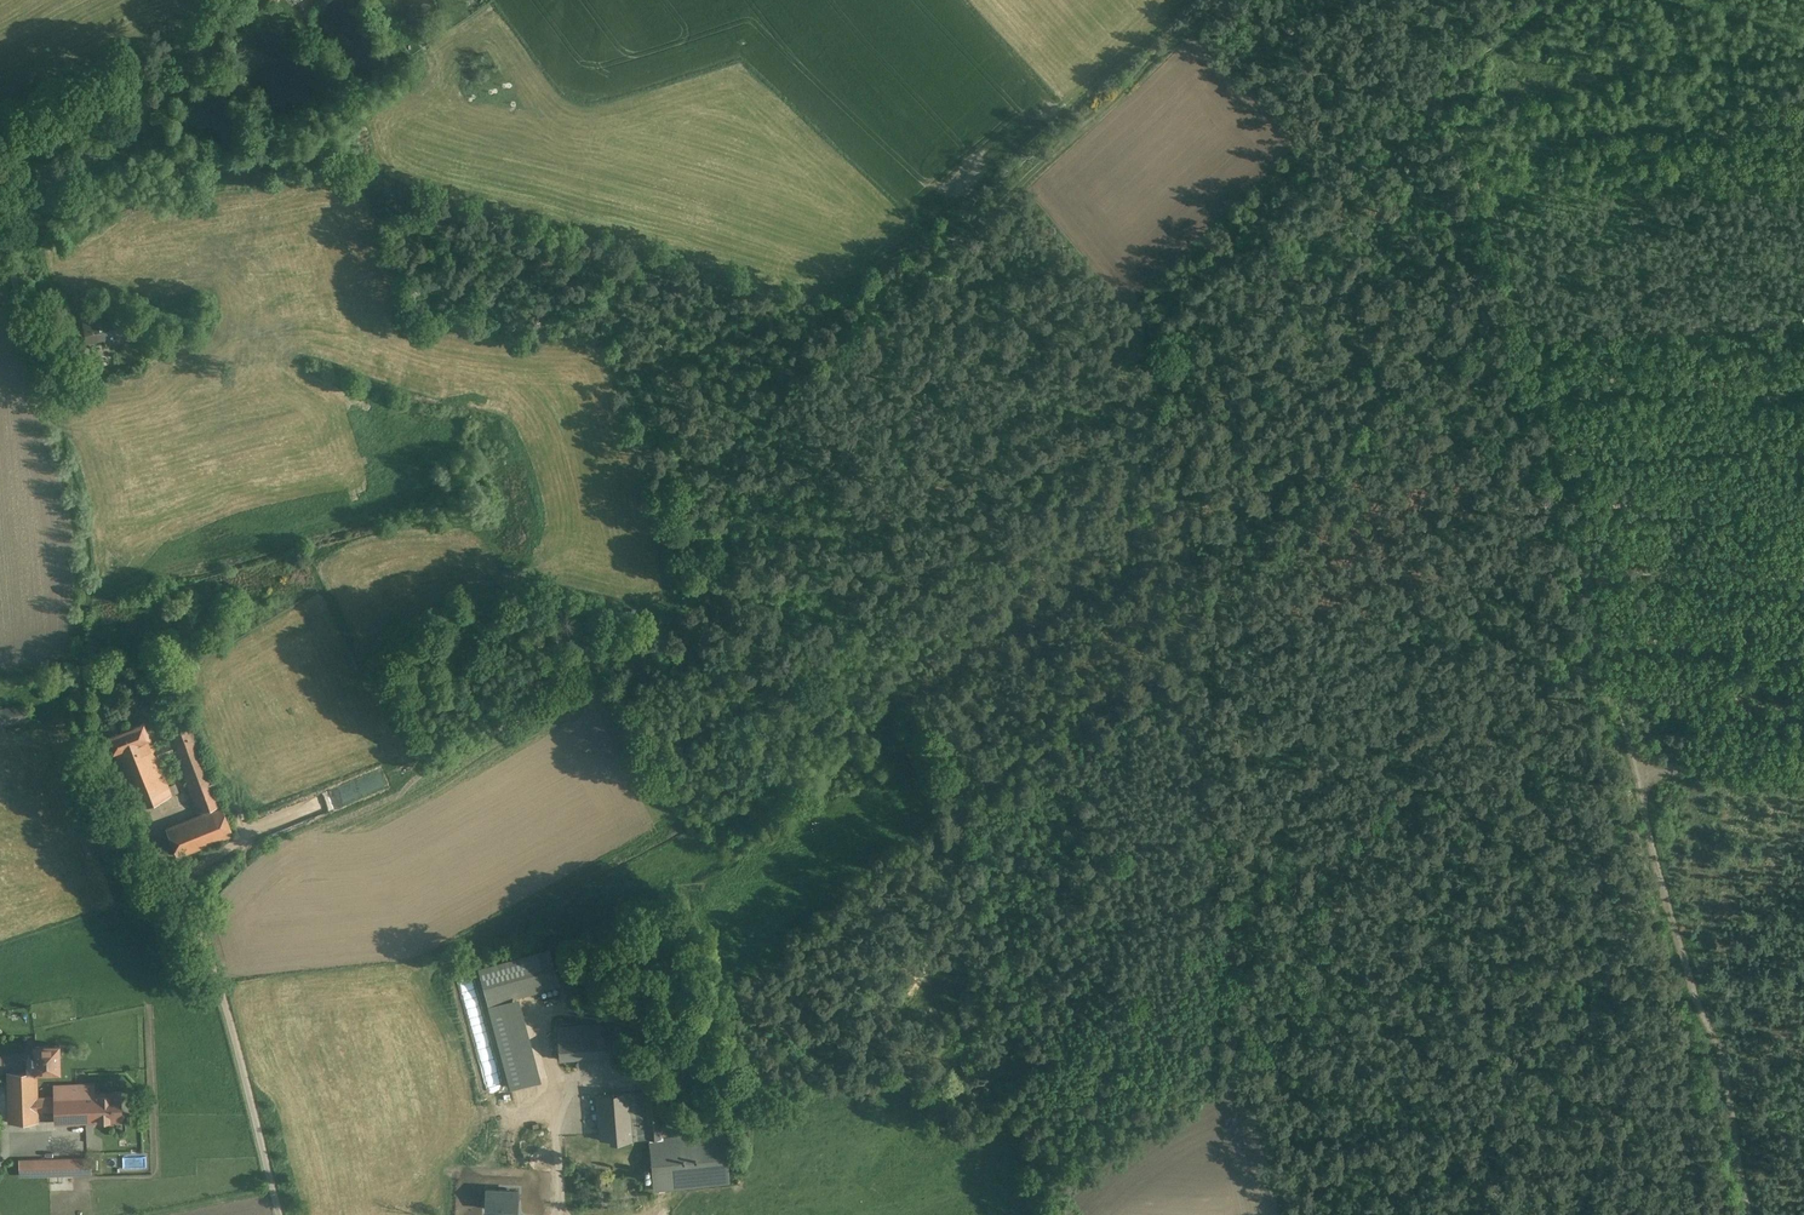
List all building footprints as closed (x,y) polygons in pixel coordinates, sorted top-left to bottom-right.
[(261,163),(239,166),(240,174),(262,171),(261,163)] [(113,309),(84,315),(87,330),(98,328),(99,336),(106,333),(109,341),(135,335),(130,312),(114,316),(113,309)] [(76,329),(68,331),(72,352),(81,350),(76,329)] [(26,722),(24,705),(0,708),(0,726),(26,722)] [(143,723),(108,737),(136,808),(172,794),(157,758),(153,748),(143,723)] [(192,723),(167,733),(171,741),(153,748),(157,758),(175,752),(200,815),(167,828),(178,855),(224,836),(207,795),(219,790),(192,723)] [(550,949),(479,967),(511,1087),(536,1080),(512,997),(559,983),(550,949)] [(600,1023),(557,1026),(559,1059),(623,1054),(621,1033),(602,1034),(600,1023)] [(59,1045),(35,1045),(35,1055),(33,1054),(33,1058),(27,1058),(28,1072),(34,1072),(36,1072),(60,1071),(59,1045)] [(36,1097),(36,1072),(34,1072),(28,1072),(9,1072),(10,1122),(37,1121),(37,1111),(56,1110),(57,1121),(98,1120),(97,1095),(93,1095),(93,1085),(55,1086),(56,1097),(36,1097)] [(657,1088),(629,1091),(633,1140),(649,1138),(654,1188),(730,1182),(725,1131),(668,1136),(667,1124),(661,1125),(657,1088)] [(629,1091),(597,1093),(603,1163),(635,1160),(633,1140),(629,1091)] [(120,1094),(97,1095),(98,1120),(121,1119),(120,1094)] [(147,1156),(126,1157),(126,1165),(147,1164),(147,1156)] [(91,1158),(20,1162),(19,1175),(92,1174),(91,1158)] [(516,1187),(482,1186),(481,1209),(494,1209),(494,1214),(515,1214),(516,1187)]
